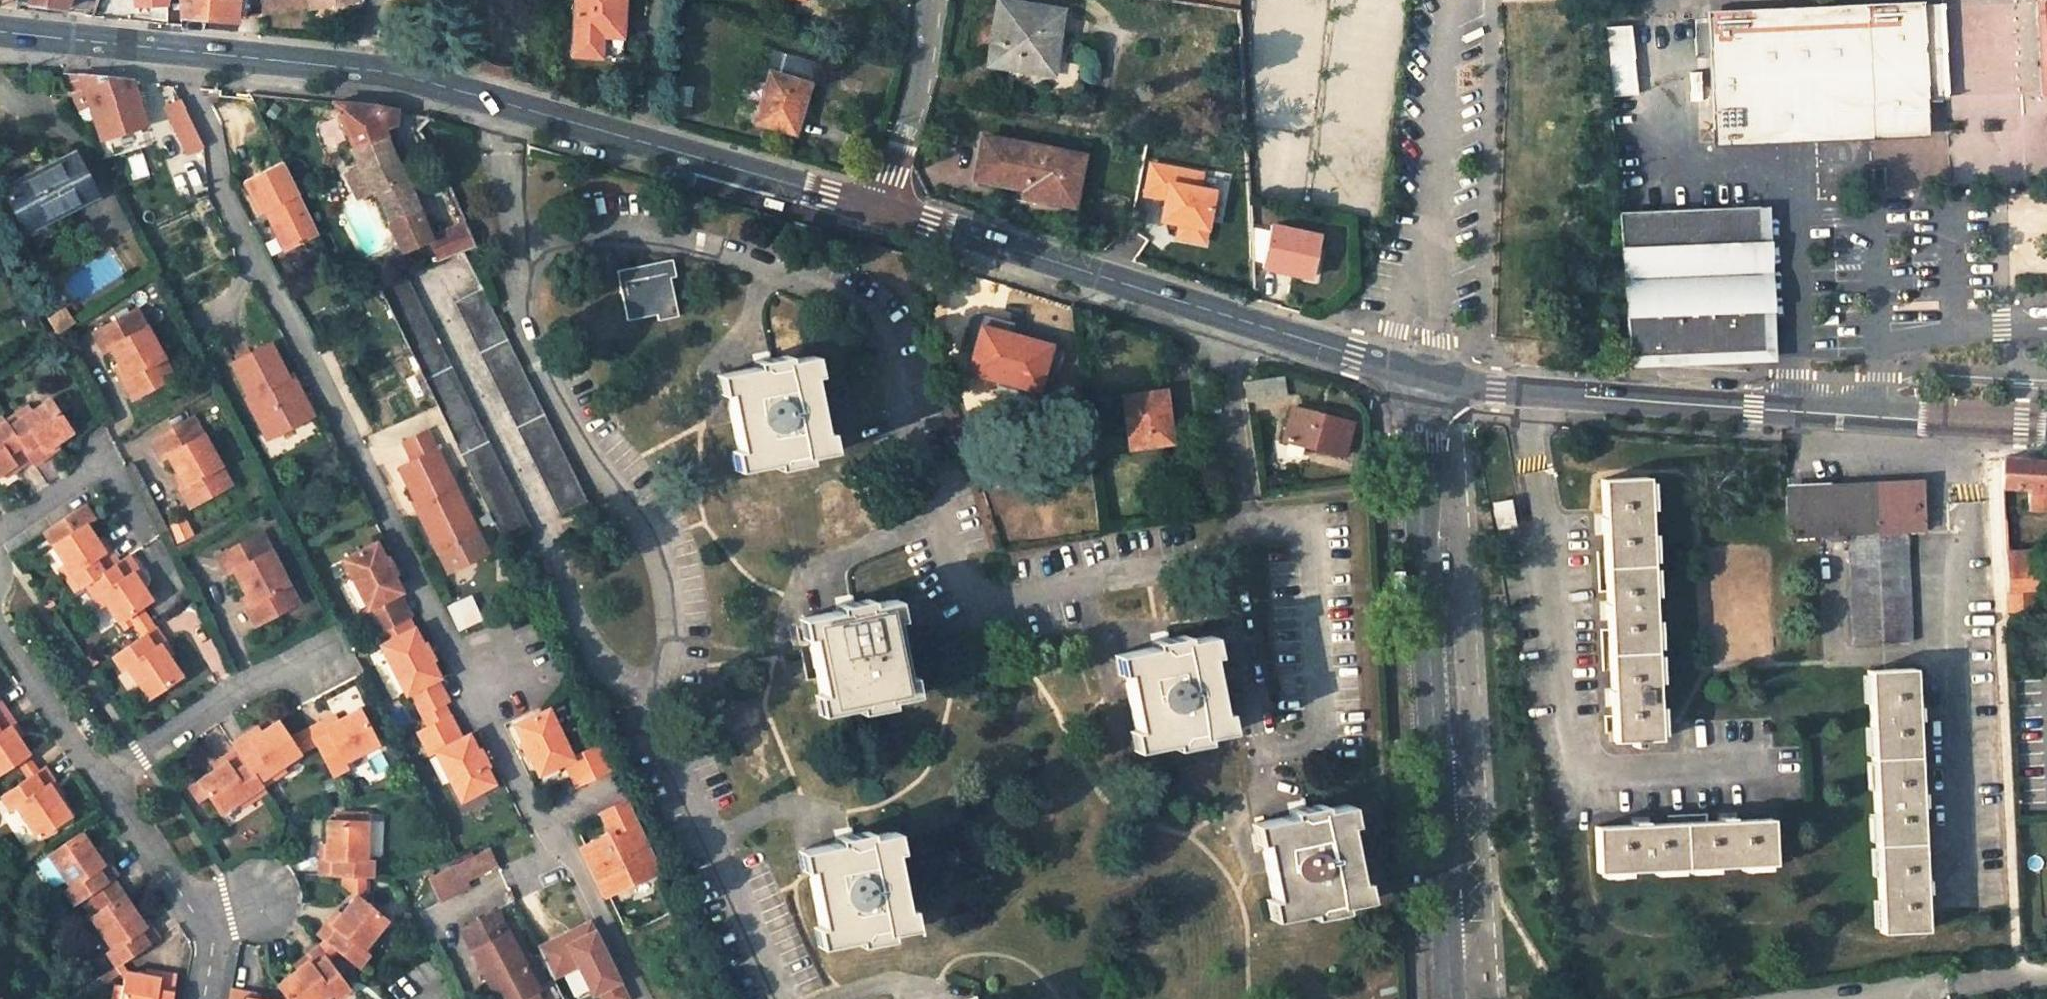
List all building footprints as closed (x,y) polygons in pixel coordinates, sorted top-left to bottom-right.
[(236,16),(238,0),(179,0),(179,12),(236,16)] [(262,14),(287,10),(285,0),(260,0),(262,14)] [(287,10),(307,7),(306,0),(285,0),(287,10)] [(573,55),(603,56),(604,37),(616,38),(618,19),(621,19),(622,0),(577,0),(573,55)] [(2037,95),(2046,95),(2046,0),(2035,0),(2037,95)] [(1060,10),(998,1),(988,63),(1010,67),(1050,73),(1056,32),(1060,10)] [(1947,94),(1943,4),(1916,6),(1916,4),(1711,13),(1716,139),(1922,130),(1920,97),(1958,96),(1958,93),(1947,94)] [(1631,23),(1604,25),(1610,95),(1636,92),(1631,23)] [(1010,67),(1010,71),(1055,78),(1062,33),(1056,32),(1050,73),(1010,67)] [(614,58),(616,38),(604,37),(603,56),(614,58)] [(806,83),(813,62),(768,48),(762,69),(769,72),(806,83)] [(769,72),(754,120),(788,131),(793,114),(797,116),(806,83),(769,72)] [(63,73),(76,107),(87,103),(98,138),(145,123),(132,80),(63,73)] [(1636,92),(1610,95),(1615,163),(1641,161),(1636,92)] [(165,106),(188,153),(203,146),(180,100),(165,106)] [(401,250),(431,237),(380,126),(394,125),(395,109),(368,104),(332,101),(360,163),(372,190),(375,189),(391,224),(389,225),(401,250)] [(1004,142),(983,138),(976,177),(1027,187),(1027,185),(1034,186),(1032,196),(1066,203),(1075,160),(1003,145),(1004,142)] [(74,155),(3,189),(24,231),(96,195),(74,155)] [(1204,182),(1207,167),(1148,158),(1142,196),(1163,199),(1158,230),(1211,239),(1219,184),(1204,182)] [(282,161),(243,181),(259,213),(264,210),(285,251),(318,234),(282,161)] [(372,190),(360,163),(345,169),(357,196),(372,190)] [(1765,344),(1759,202),(1619,210),(1630,355),(1765,344)] [(1776,353),(1769,202),(1759,202),(1765,344),(1630,355),(1631,364),(1747,355),(1776,353)] [(1348,221),(1336,218),(1333,229),(1346,232),(1348,221)] [(1271,225),(1249,221),(1251,261),(1262,263),(1271,225)] [(1318,234),(1272,223),(1271,225),(1262,263),(1262,264),(1309,275),(1318,234)] [(446,240),(451,253),(473,245),(468,232),(446,240)] [(434,246),(404,258),(410,269),(439,258),(434,246)] [(669,275),(675,274),(671,259),(666,260),(669,275)] [(666,260),(616,269),(626,319),(656,313),(677,309),(669,275),(666,260)] [(529,528),(405,271),(375,283),(504,541),(529,528)] [(482,288),(456,300),(559,514),(586,500),(482,288)] [(64,309),(48,320),(56,335),(73,325),(64,309)] [(656,313),(657,319),(678,315),(677,309),(656,313)] [(137,311),(95,333),(105,350),(111,348),(126,378),(121,381),(131,400),(165,383),(155,364),(163,360),(137,311)] [(1048,344),(981,325),(967,370),(1037,389),(1048,344)] [(273,343),(235,364),(251,396),(248,397),(270,437),(308,418),(288,378),(290,377),(290,376),(273,343)] [(786,359),(785,353),(752,360),(753,366),(786,359)] [(810,374),(816,373),(812,354),(806,355),(810,374)] [(753,366),(721,372),(725,391),(737,449),(741,469),(773,462),(806,455),(825,451),(821,431),(810,374),(806,355),(786,359),(753,366)] [(155,364),(165,383),(173,379),(163,360),(155,364)] [(721,372),(716,374),(719,392),(725,391),(721,372)] [(316,414),(294,373),(290,376),(290,377),(288,378),(308,418),(316,414)] [(1247,400),(1277,395),(1274,377),(1244,381),(1247,400)] [(1161,390),(1122,395),(1128,446),(1170,441),(1166,406),(1163,406),(1161,390)] [(48,401),(22,418),(18,412),(4,422),(30,461),(33,466),(48,456),(44,451),(70,433),(48,401)] [(1351,421),(1293,406),(1284,439),(1342,454),(1351,421)] [(2,418),(0,419),(0,475),(13,467),(16,471),(30,461),(4,422),(2,418)] [(168,457),(184,488),(182,489),(191,506),(223,490),(214,472),(221,468),(195,419),(153,441),(163,460),(168,457)] [(825,451),(831,450),(827,430),(821,431),(825,451)] [(479,536),(427,432),(405,443),(416,462),(402,469),(419,504),(420,503),(423,510),(419,513),(440,556),(479,536)] [(737,449),(731,450),(735,470),(741,469),(737,449)] [(773,462),(775,468),(808,462),(806,455),(773,462)] [(2000,485),(2029,487),(2029,501),(2037,501),(2046,502),(2046,461),(2003,457),(2000,485)] [(214,472),(223,490),(231,486),(221,468),(214,472)] [(1600,478),(1613,741),(1633,740),(1634,746),(1642,745),(1641,740),(1658,738),(1646,476),(1600,478)] [(1848,533),(1853,643),(1913,641),(1906,530),(1924,529),(1921,483),(1786,490),(1787,537),(1848,533)] [(1493,502),(1498,526),(1513,523),(1509,500),(1493,502)] [(84,524),(51,547),(69,574),(65,577),(74,591),(83,584),(117,561),(108,548),(102,551),(84,524)] [(234,571),(252,605),(246,608),(256,627),(291,609),(281,590),(288,586),(261,534),(219,556),(229,574),(234,571)] [(363,612),(375,636),(408,619),(410,618),(399,595),(402,594),(394,577),(397,576),(388,559),(385,560),(377,544),(344,561),(368,609),(363,612)] [(2006,551),(2008,589),(2034,588),(2039,588),(2038,563),(2046,562),(2046,549),(2037,549),(2006,551)] [(149,598),(131,572),(136,568),(127,554),(117,561),(83,584),(93,598),(98,594),(116,621),(126,615),(139,605),(149,598)] [(281,590),(291,609),(299,605),(288,586),(281,590)] [(2008,589),(2009,611),(2035,610),(2034,588),(2008,589)] [(869,603),(868,597),(834,604),(835,610),(869,603)] [(892,618),(899,617),(896,598),(889,599),(892,618)] [(835,610),(804,616),(807,635),(819,693),(823,712),(854,706),(888,698),(906,694),(903,675),(892,618),(889,599),(869,603),(835,610)] [(126,615),(141,637),(154,629),(139,605),(126,615)] [(804,616),(797,617),(801,637),(807,635),(804,616)] [(413,629),(408,619),(375,636),(374,636),(380,647),(413,629)] [(179,677),(158,646),(158,645),(164,641),(155,628),(154,629),(141,637),(111,656),(120,669),(125,666),(147,698),(179,677)] [(413,629),(380,647),(405,695),(409,693),(420,716),(442,705),(447,702),(436,680),(439,678),(430,662),(433,661),(424,644),(422,646),(413,629)] [(1184,638),(1183,632),(1150,639),(1151,645),(1184,638)] [(1207,654),(1213,653),(1209,633),(1204,634),(1207,654)] [(1151,645),(1120,651),(1124,671),(1135,728),(1138,747),(1171,740),(1203,734),(1223,730),(1219,711),(1207,654),(1204,634),(1184,638),(1151,645)] [(1120,651),(1114,652),(1118,672),(1124,671),(1120,651)] [(1867,669),(1881,932),(1926,930),(1914,666),(1867,669)] [(906,694),(913,693),(909,674),(903,675),(906,694)] [(819,693),(813,694),(816,713),(823,712),(819,693)] [(854,706),(856,711),(890,704),(888,698),(854,706)] [(426,727),(448,716),(442,705),(420,716),(426,727)] [(4,708),(0,711),(0,770),(16,759),(27,752),(9,725),(14,722),(4,708)] [(345,761),(379,745),(366,718),(361,708),(327,724),(325,720),(310,728),(317,743),(333,774),(348,767),(345,761)] [(574,758),(550,709),(516,725),(524,742),(521,743),(529,760),(532,759),(540,776),(565,763),(576,786),(613,768),(602,743),(574,758)] [(1223,730),(1229,729),(1225,710),(1219,711),(1223,730)] [(460,737),(448,716),(426,727),(416,732),(428,756),(434,753),(459,801),(493,783),(484,767),(487,765),(478,749),(475,750),(467,734),(460,737)] [(291,737),(279,720),(251,739),(249,735),(235,745),(238,749),(261,783),(264,788),(279,778),(276,772),(302,754),(300,751),(291,737)] [(303,731),(311,746),(317,743),(310,728),(303,731)] [(1135,728),(1129,729),(1132,748),(1138,747),(1135,728)] [(291,737),(300,751),(311,746),(303,731),(291,737)] [(1171,740),(1172,746),(1203,739),(1203,734),(1171,740)] [(224,815),(250,797),(251,797),(254,801),(267,792),(264,788),(261,783),(238,749),(224,758),(228,762),(201,782),(224,815)] [(29,779),(40,771),(27,752),(16,759),(29,779)] [(16,807),(37,838),(70,816),(49,785),(54,782),(45,768),(40,771),(29,779),(1,797),(10,810),(16,807)] [(610,895),(662,870),(628,799),(614,807),(626,832),(615,837),(613,833),(586,845),(610,895)] [(1321,808),(1320,802),(1287,808),(1289,814),(1321,808)] [(1289,814),(1257,821),(1261,839),(1272,897),(1276,916),(1308,909),(1340,904),(1360,900),(1356,880),(1345,823),(1341,803),(1321,808),(1289,814)] [(1345,823),(1351,822),(1348,803),(1341,803),(1345,823)] [(615,837),(626,832),(614,807),(602,813),(613,833),(615,837)] [(1594,826),(1597,873),(1774,862),(1771,816),(1594,826)] [(367,853),(366,817),(327,818),(328,855),(321,855),(322,872),(346,871),(368,870),(375,870),(374,853),(367,853)] [(1257,821),(1251,822),(1255,841),(1261,839),(1257,821)] [(867,835),(866,829),(833,836),(834,842),(867,835)] [(891,851),(897,849),(893,830),(887,831),(891,851)] [(834,842),(802,848),(806,868),(818,926),(821,943),(853,937),(887,931),(907,927),(903,907),(891,851),(887,831),(867,835),(834,842)] [(81,832),(47,854),(68,885),(61,890),(71,905),(86,895),(103,884),(109,880),(110,879),(112,878),(115,875),(105,860),(101,863),(81,832)] [(492,862),(485,847),(433,874),(437,881),(430,884),(434,892),(492,862)] [(802,848),(796,849),(800,869),(806,868),(802,848)] [(343,886),(356,896),(357,896),(364,902),(368,870),(346,871),(343,886)] [(142,924),(112,878),(110,879),(109,880),(103,884),(86,895),(95,910),(87,915),(108,946),(102,950),(113,965),(114,964),(116,963),(118,962),(157,936),(146,921),(142,924)] [(1360,900),(1366,898),(1362,879),(1356,880),(1360,900)] [(364,949),(387,920),(364,902),(357,896),(356,896),(333,924),(328,921),(318,934),(325,940),(337,949),(359,967),(370,954),(364,949)] [(1272,897),(1266,898),(1269,918),(1276,916),(1272,897)] [(1308,909),(1309,916),(1341,909),(1340,904),(1308,909)] [(907,927),(912,925),(909,906),(903,907),(907,927)] [(464,928),(500,998),(515,998),(538,988),(499,911),(464,928)] [(598,998),(632,998),(595,917),(539,943),(555,978),(583,965),(598,998)] [(818,926),(812,926),(816,945),(821,943),(818,926)] [(853,937),(855,944),(888,937),(887,931),(853,937)] [(319,948),(328,961),(337,949),(325,940),(319,948)] [(332,996),(334,998),(340,998),(351,990),(328,961),(319,948),(305,959),(308,963),(278,985),(288,998),(327,998),(332,996)] [(113,965),(122,979),(124,970),(118,962),(116,963),(114,964),(113,965)] [(173,974),(155,971),(154,975),(124,970),(122,979),(118,998),(168,998),(173,974)] [(515,998),(544,998),(538,988),(515,998)] [(248,998),(246,998),(247,993),(231,990),(230,998),(252,998),(248,998)]
